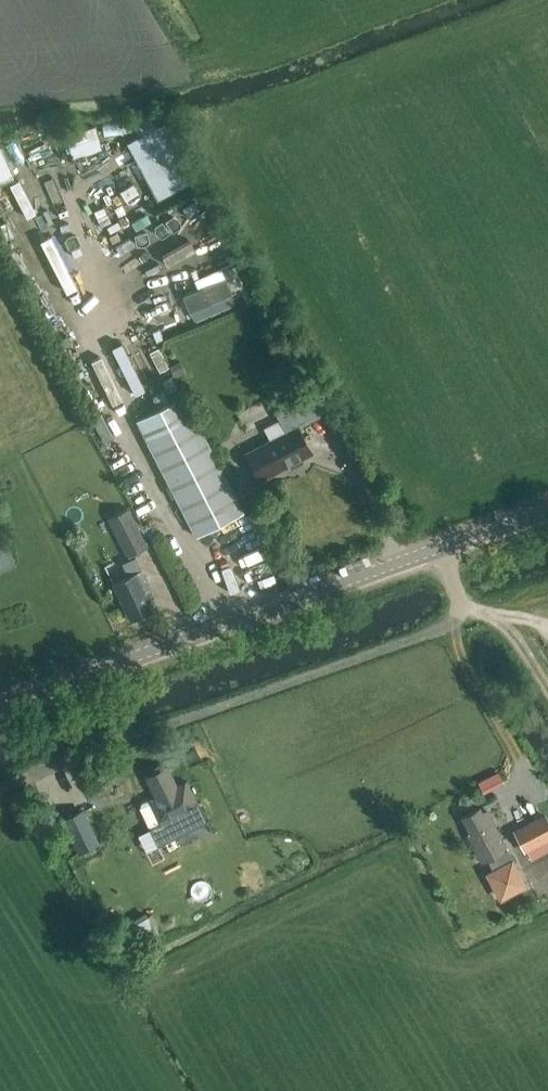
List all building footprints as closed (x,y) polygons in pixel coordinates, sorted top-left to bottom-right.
[(99,122),(72,130),(79,155),(106,147),(99,122)] [(127,144),(157,201),(198,179),(167,122),(127,144)] [(19,171),(2,133),(0,134),(0,180),(19,171)] [(96,193),(129,176),(124,166),(91,184),(96,193)] [(228,268),(200,279),(203,286),(186,293),(192,309),(237,292),(228,268)] [(180,362),(170,367),(176,377),(185,373),(180,362)] [(285,432),(244,453),(259,483),(290,467),(291,470),(304,464),(301,460),(313,453),(300,427),(320,417),(307,393),(274,411),(285,432)] [(137,421),(198,537),(245,512),(185,397),(137,421)] [(128,557),(148,547),(130,508),(108,517),(128,557)] [(17,564),(9,543),(0,546),(0,570),(17,564)] [(130,577),(114,584),(132,621),(157,609),(148,593),(153,590),(143,570),(137,558),(123,564),(130,577)] [(195,749),(185,754),(190,763),(199,758),(195,749)] [(141,805),(139,810),(149,829),(158,847),(207,822),(198,805),(186,782),(177,787),(167,767),(152,775),(154,780),(147,783),(155,798),(141,805)] [(482,814),(479,809),(461,818),(470,835),(467,837),(481,865),(489,861),(495,872),(490,875),(502,898),(525,886),(513,863),(511,864),(505,852),(507,852),(487,812),(482,814)] [(82,814),(60,825),(77,857),(98,847),(82,814)] [(530,822),(514,831),(531,859),(546,851),(530,822)] [(446,870),(458,864),(450,848),(438,854),(446,870)]
